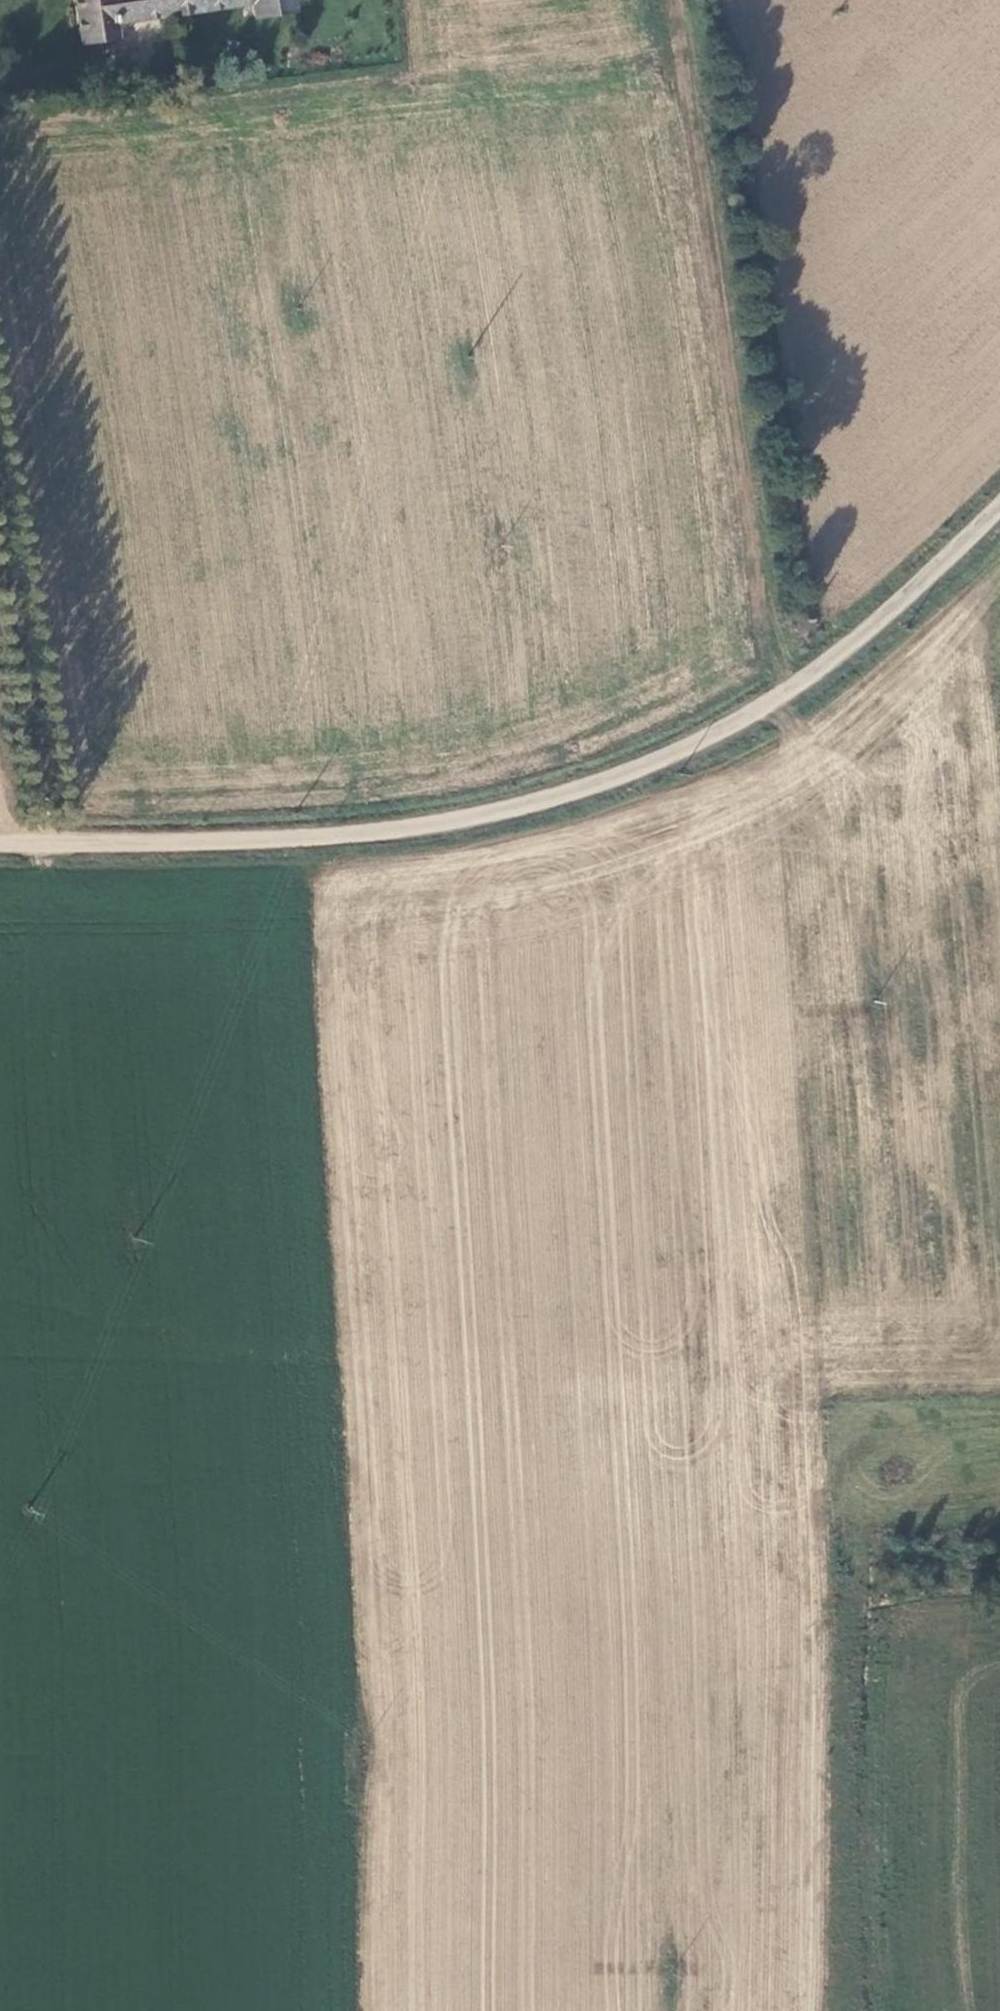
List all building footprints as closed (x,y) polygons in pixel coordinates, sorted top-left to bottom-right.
[(72,21),(75,40),(110,37),(108,20),(234,0),(70,0),(72,21)] [(292,0),(250,0),(254,13),(293,7),(292,0)]
